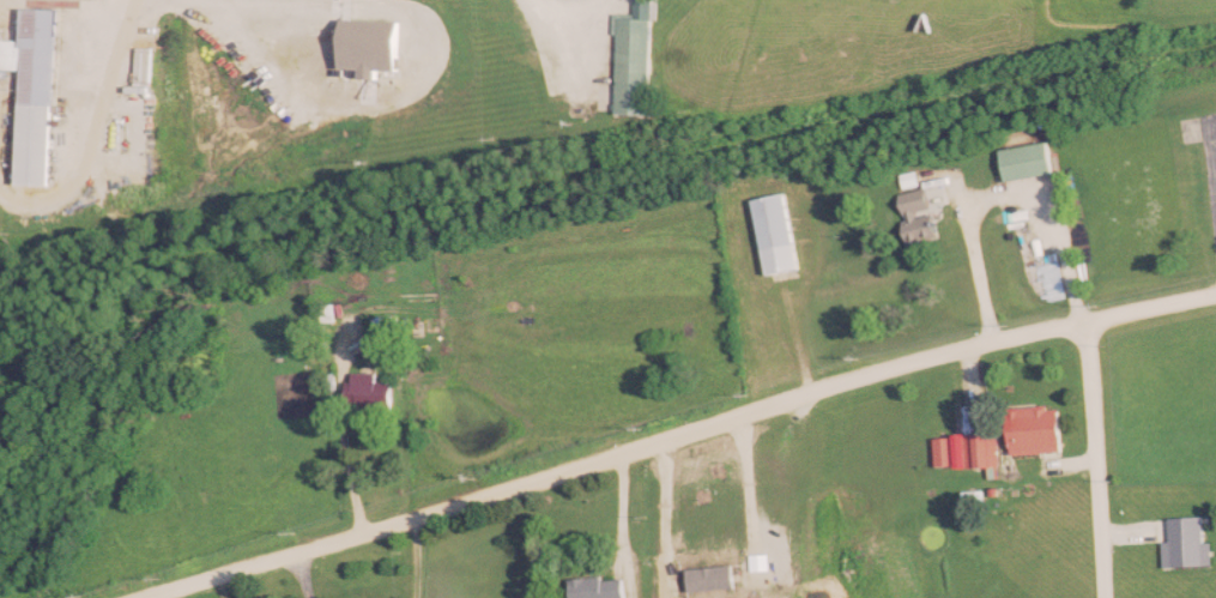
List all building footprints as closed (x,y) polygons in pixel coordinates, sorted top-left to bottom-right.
[(654,0),(637,0),(636,13),(620,13),(618,115),(653,115),(654,0)] [(59,187),(64,9),(29,8),(24,186),(59,187)] [(1008,182),(1056,172),(1050,141),(1002,151),(1008,182)] [(909,243),(938,239),(929,188),(901,192),(909,243)] [(773,279),(805,273),(790,194),(758,200),(773,279)] [(324,322),(335,322),(335,305),(324,305),(324,322)] [(401,334),(401,317),(376,317),(376,334),(401,334)] [(379,373),(351,373),(351,410),(396,410),(396,382),(379,382),(379,373)] [(1014,408),(1015,452),(1065,451),(1064,407),(1014,408)] [(1000,434),(970,434),(970,468),(1000,468),(1000,434)] [(1166,567),(1208,567),(1208,518),(1166,518),(1166,567)] [(627,578),(607,579),(606,575),(574,578),(575,597),(628,597),(627,578)]
